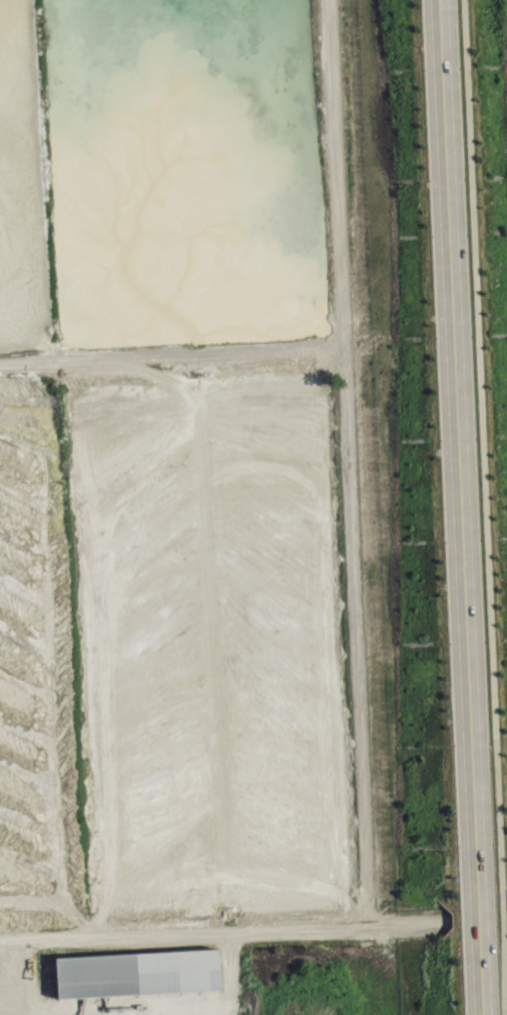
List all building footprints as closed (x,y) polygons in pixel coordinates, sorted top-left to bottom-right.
[(59,965),(60,1005),(223,999),(221,958),(59,965)]
